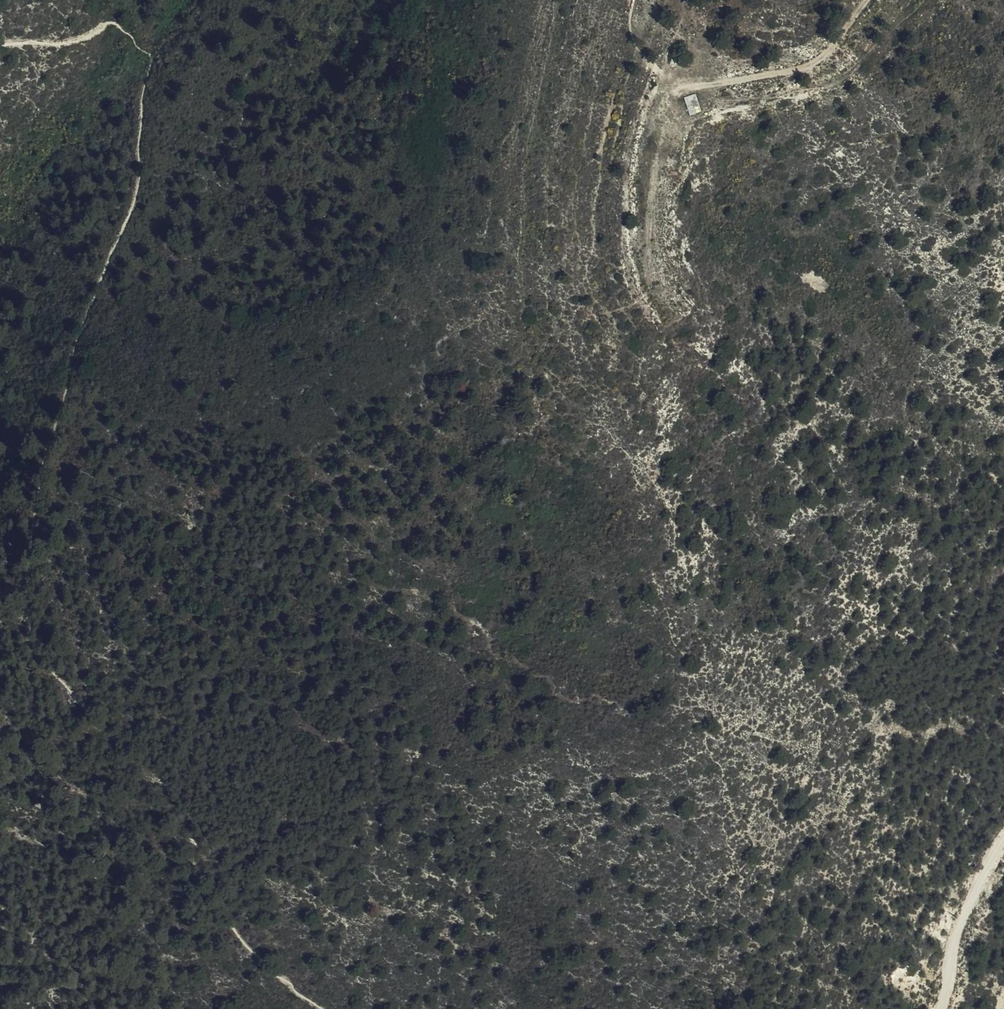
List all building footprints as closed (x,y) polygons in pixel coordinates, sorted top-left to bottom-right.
[(685,96),(691,114),(702,110),(697,92),(685,96)]
